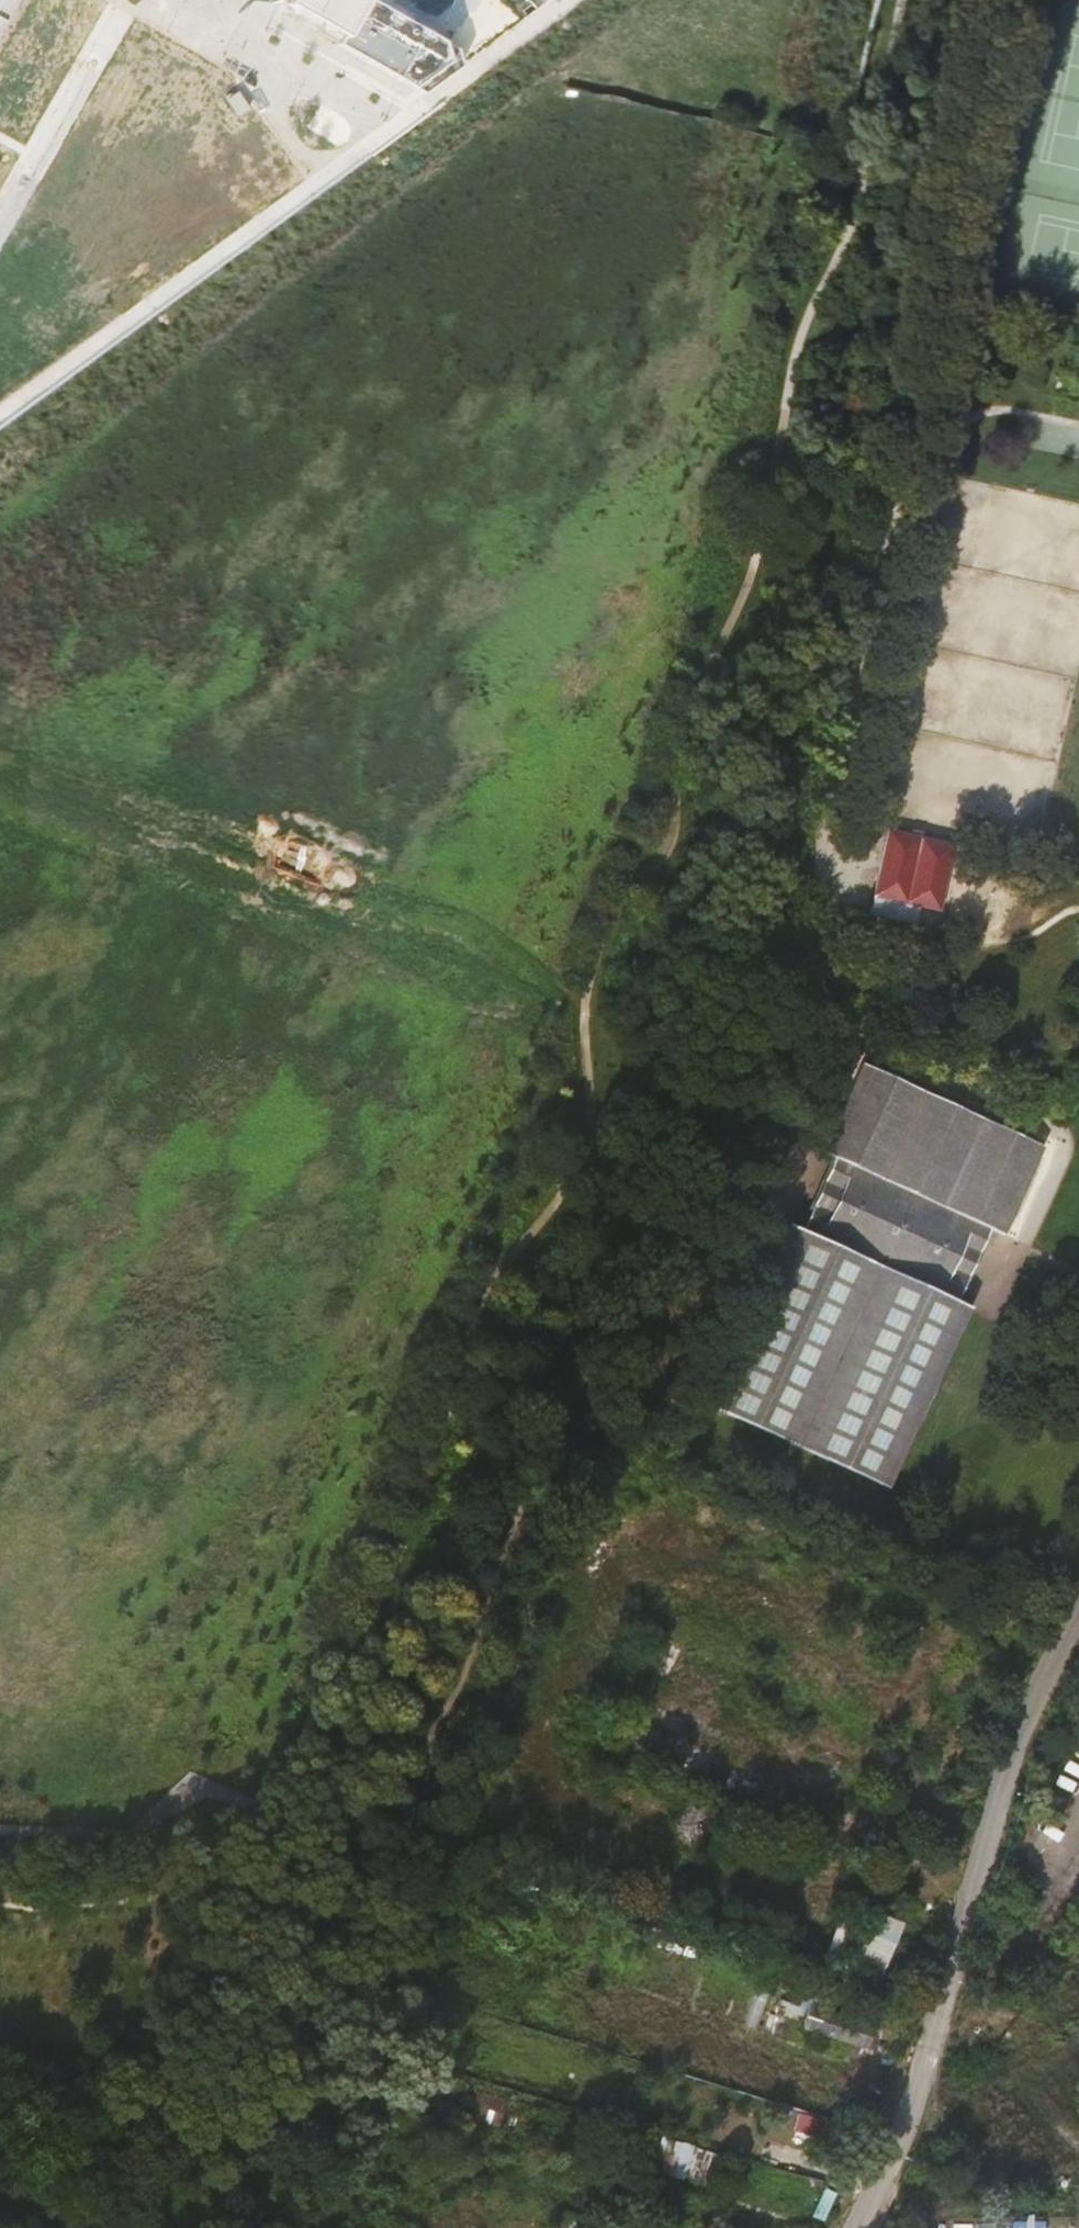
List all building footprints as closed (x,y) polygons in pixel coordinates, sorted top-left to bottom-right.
[(278,11),(420,92),(457,64),(452,47),(373,0),(285,0),(278,11)] [(168,65),(157,95),(185,105),(196,75),(168,65)] [(273,191),(300,167),(225,83),(198,107),(273,191)] [(888,828),(874,892),(939,907),(953,842),(920,835),(921,829),(911,827),(910,833),(888,828)] [(1045,1144),(861,1060),(821,1150),(832,1155),(799,1226),(787,1221),(705,1401),(889,1485),(971,1304),(961,1299),(973,1270),(993,1228),(1005,1233),(1045,1144)] [(658,1729),(631,1719),(618,1753),(644,1763),(642,1767),(715,1797),(714,1800),(874,1863),(889,1824),(811,1794),(809,1791),(763,1772),(764,1768),(659,1726),(658,1729)] [(803,1855),(715,1819),(668,1933),(756,1969),(803,1855)] [(902,1905),(858,1889),(857,1891),(850,1888),(846,1899),(852,1901),(852,1905),(896,1921),(902,1905)] [(859,1930),(832,1920),(806,1986),(817,1993),(802,2032),(871,2050),(880,2017),(873,2014),(876,2005),(883,1985),(916,1997),(934,1937),(905,1924),(896,1921),(867,1910),(859,1930)] [(712,2151),(666,2143),(661,2170),(708,2178),(712,2151)]
